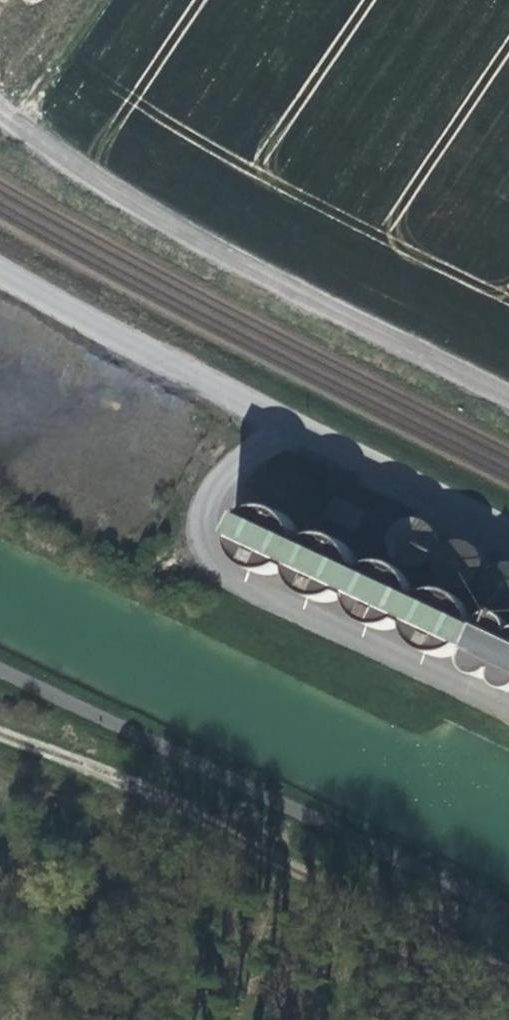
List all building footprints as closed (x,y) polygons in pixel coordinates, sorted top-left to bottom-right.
[(368,506),(370,498),(370,495),(368,487),(366,484),(362,478),(356,474),(351,472),(345,471),(335,472),(330,474),(323,480),(319,485),(317,490),(317,500),(317,504),(319,509),(323,515),(326,518),(333,522),(337,524),(344,524),(353,522),(361,518),(362,516),(365,512),(368,506)] [(411,542),(417,534),(418,530),(419,526),(419,519),(418,513),(415,506),(412,504),(404,498),(397,495),(392,495),(382,497),(377,500),(373,504),(370,507),(368,512),(366,517),(366,524),(368,533),(372,539),(378,544),(382,547),(387,548),(393,549),(400,548),(404,546),(411,542)] [(297,557),(300,549),(301,545),(300,535),(297,528),(295,525),(291,521),(287,519),(283,517),(278,516),(269,516),(260,519),(254,524),(249,532),(247,537),(247,543),(247,548),(249,554),(251,557),(258,564),(263,568),(268,569),(273,570),(277,570),(287,567),(291,564),(295,560),(297,557)] [(459,568),(464,562),(466,558),(469,549),(469,546),(468,539),(465,532),(463,530),(458,524),(455,523),(446,520),(439,520),(435,521),(430,522),(427,524),(422,528),(419,533),(416,540),(415,545),(416,554),(419,560),(422,564),(429,570),(438,573),(442,573),(450,572),(459,568)] [(352,568),(351,561),(349,555),(346,551),(342,546),(333,542),(325,540),(317,541),(314,543),(306,547),(301,553),(300,557),(298,565),(298,569),(299,575),(302,583),(308,589),(312,591),(320,594),(325,595),(331,594),(338,592),(342,589),(346,585),(349,580),(352,572),(352,568)] [(504,547),(501,545),(495,544),(490,544),(483,546),(478,548),(471,553),(468,559),(466,562),(465,567),(465,575),(468,583),(470,587),(474,591),(478,594),(483,596),(486,597),(494,598),(503,596),(508,591),(508,550),(504,547)] [(396,611),(401,602),(402,597),(403,589),(401,582),(398,577),(395,574),(390,569),(382,566),(377,565),(372,565),(369,566),(363,568),(356,573),(352,578),(349,584),(349,588),(349,597),(350,603),(353,607),(357,612),(360,615),(369,619),(376,620),(383,618),(387,617),(391,614),(396,611)] [(446,636),(453,623),(454,617),(452,608),(449,602),(446,599),(439,593),(435,591),(429,590),(420,591),(410,595),(407,598),(404,602),(402,606),(399,612),(399,619),(400,624),(404,632),(407,637),(414,641),(420,644),(429,644),(440,641),(446,636)] [(493,629),(496,624),(497,620),(496,614),(494,611),(492,609),(487,605),(480,604),(475,605),(469,608),(466,613),(465,619),(466,625),(469,630),(471,633),(477,636),(482,636),(486,635),(488,634),(493,629)] [(507,619),(502,621),(497,625),(496,628),(494,632),(495,638),(497,643),(499,645),(504,649),(508,650),(508,618),(507,619)] [(479,660),(481,655),(482,653),(482,645),(481,642),(477,637),(474,635),(470,634),(466,633),(459,636),(454,639),(451,644),(451,652),(452,657),(456,661),(460,664),(467,665),(472,665),(474,664),(479,660)] [(508,654),(504,650),(499,648),(493,648),(487,651),(484,654),(481,660),(480,665),(482,671),(484,674),(487,677),(489,678),(494,679),(498,680),(502,679),(508,675),(508,674),(508,654)]
